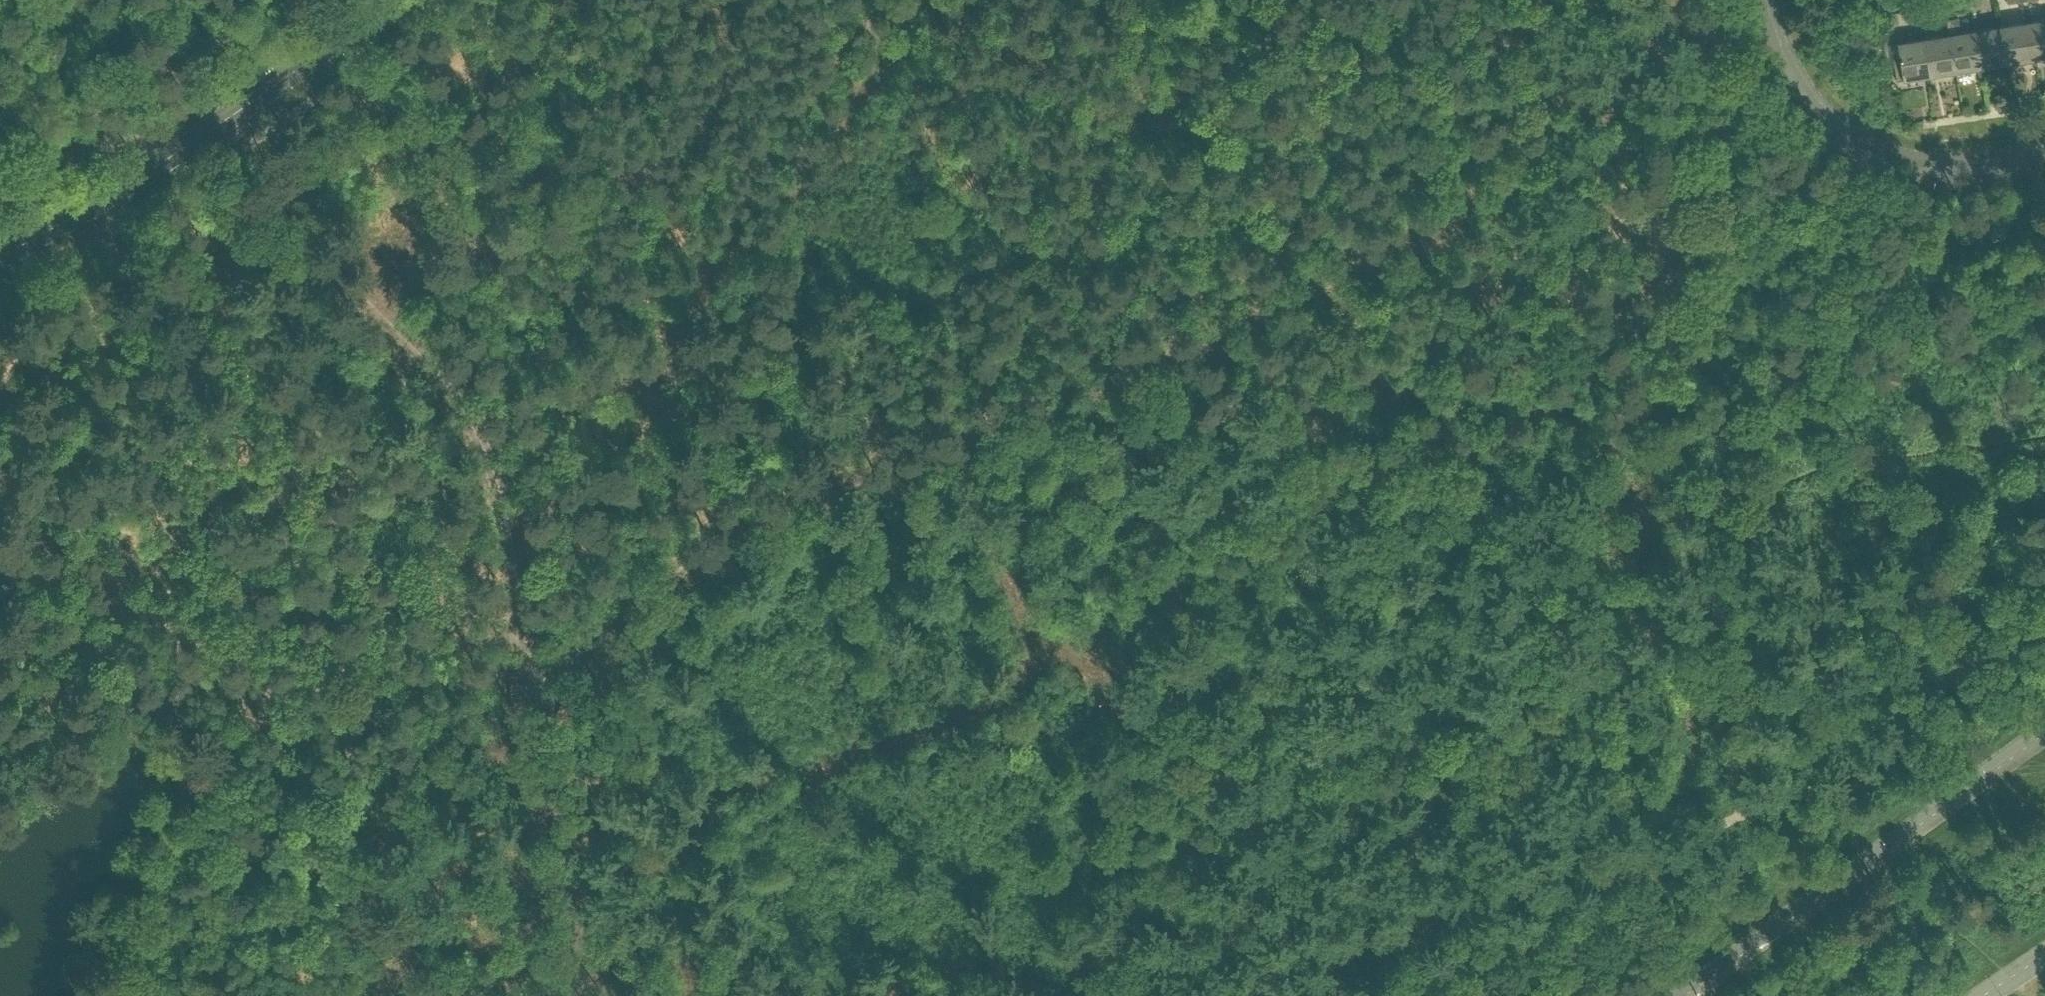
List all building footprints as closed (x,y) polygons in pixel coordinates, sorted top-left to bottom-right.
[(1971,9),(1970,0),(1968,0),(1955,2),(1956,12),(1971,9)] [(1971,9),(1988,7),(1986,0),(1970,0),(1971,9)] [(1918,8),(1920,17),(1936,15),(1935,5),(1918,8)] [(1905,20),(1920,17),(1918,8),(1903,10),(1905,20)] [(1981,68),(1975,29),(1959,32),(1959,29),(1957,17),(1946,19),(1948,34),(1949,33),(1955,72),(1981,68)] [(2044,58),(2044,18),(2026,21),(2032,60),(2044,58)] [(2007,64),(2032,60),(2026,21),(2000,25),(2007,64)] [(1981,68),(2007,64),(2000,25),(1975,29),(1981,68)] [(1930,76),(1955,72),(1949,33),(1948,34),(1923,38),(1930,76)] [(1897,82),(1930,76),(1923,38),(1897,42),(1900,57),(1893,58),(1897,82)]
